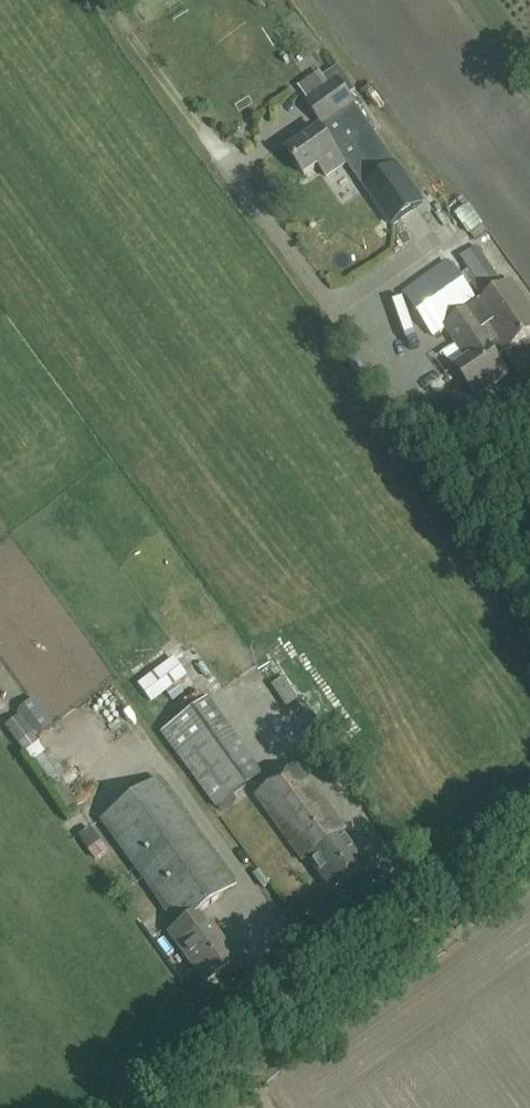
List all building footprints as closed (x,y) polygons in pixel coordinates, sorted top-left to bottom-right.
[(299,94),(323,128),(288,151),(304,175),(318,166),(325,176),(343,164),(336,154),(350,145),(356,146),(378,178),(364,187),(395,231),(426,209),(331,72),(299,94)] [(451,208),(470,235),(481,227),(462,199),(451,208)] [(459,257),(486,298),(479,303),(510,347),(529,333),(529,309),(511,282),(503,287),(476,247),(472,250),(460,257),(459,257)] [(447,262),(403,293),(434,337),(446,329),(467,359),(457,367),(477,396),(508,375),(496,357),(510,347),(479,303),(476,305),(447,262)] [(166,691),(172,700),(183,692),(176,684),(166,691)] [(215,806),(244,785),(262,775),(206,698),(161,732),(176,753),(215,806)] [(32,732),(46,722),(32,702),(17,712),(32,732)] [(24,752),(37,741),(17,715),(4,726),(24,752)] [(40,759),(32,767),(48,784),(56,776),(40,759)] [(363,864),(340,832),(345,829),(297,764),(254,795),(302,860),(307,857),(330,889),(363,864)] [(205,927),(195,914),(235,886),(158,778),(99,820),(176,926),(168,932),(204,982),(233,961),(217,938),(219,936),(210,923),(205,927)] [(79,834),(89,848),(100,840),(89,826),(79,834)]
